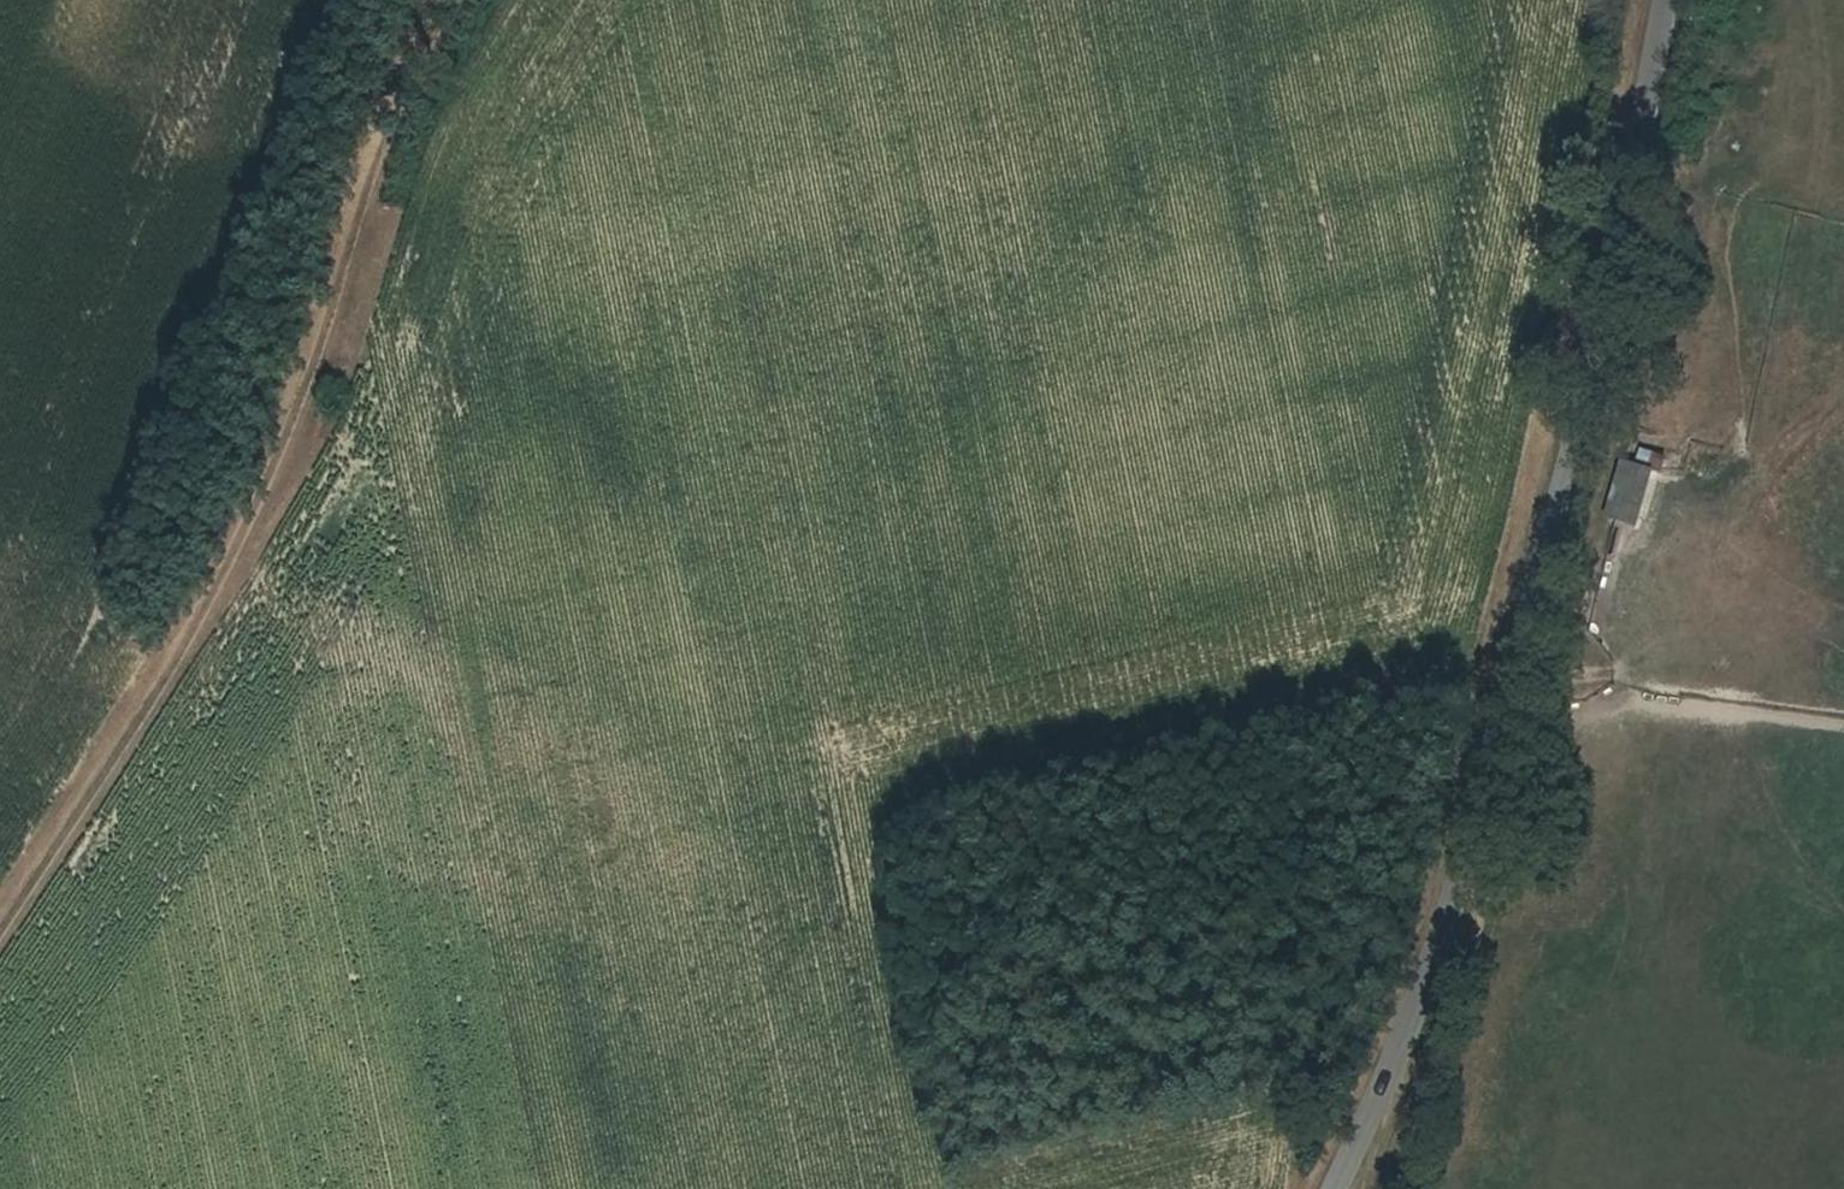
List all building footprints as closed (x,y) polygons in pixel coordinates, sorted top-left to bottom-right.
[(1637,527),(1654,473),(1625,463),(1608,518),(1637,527)]
